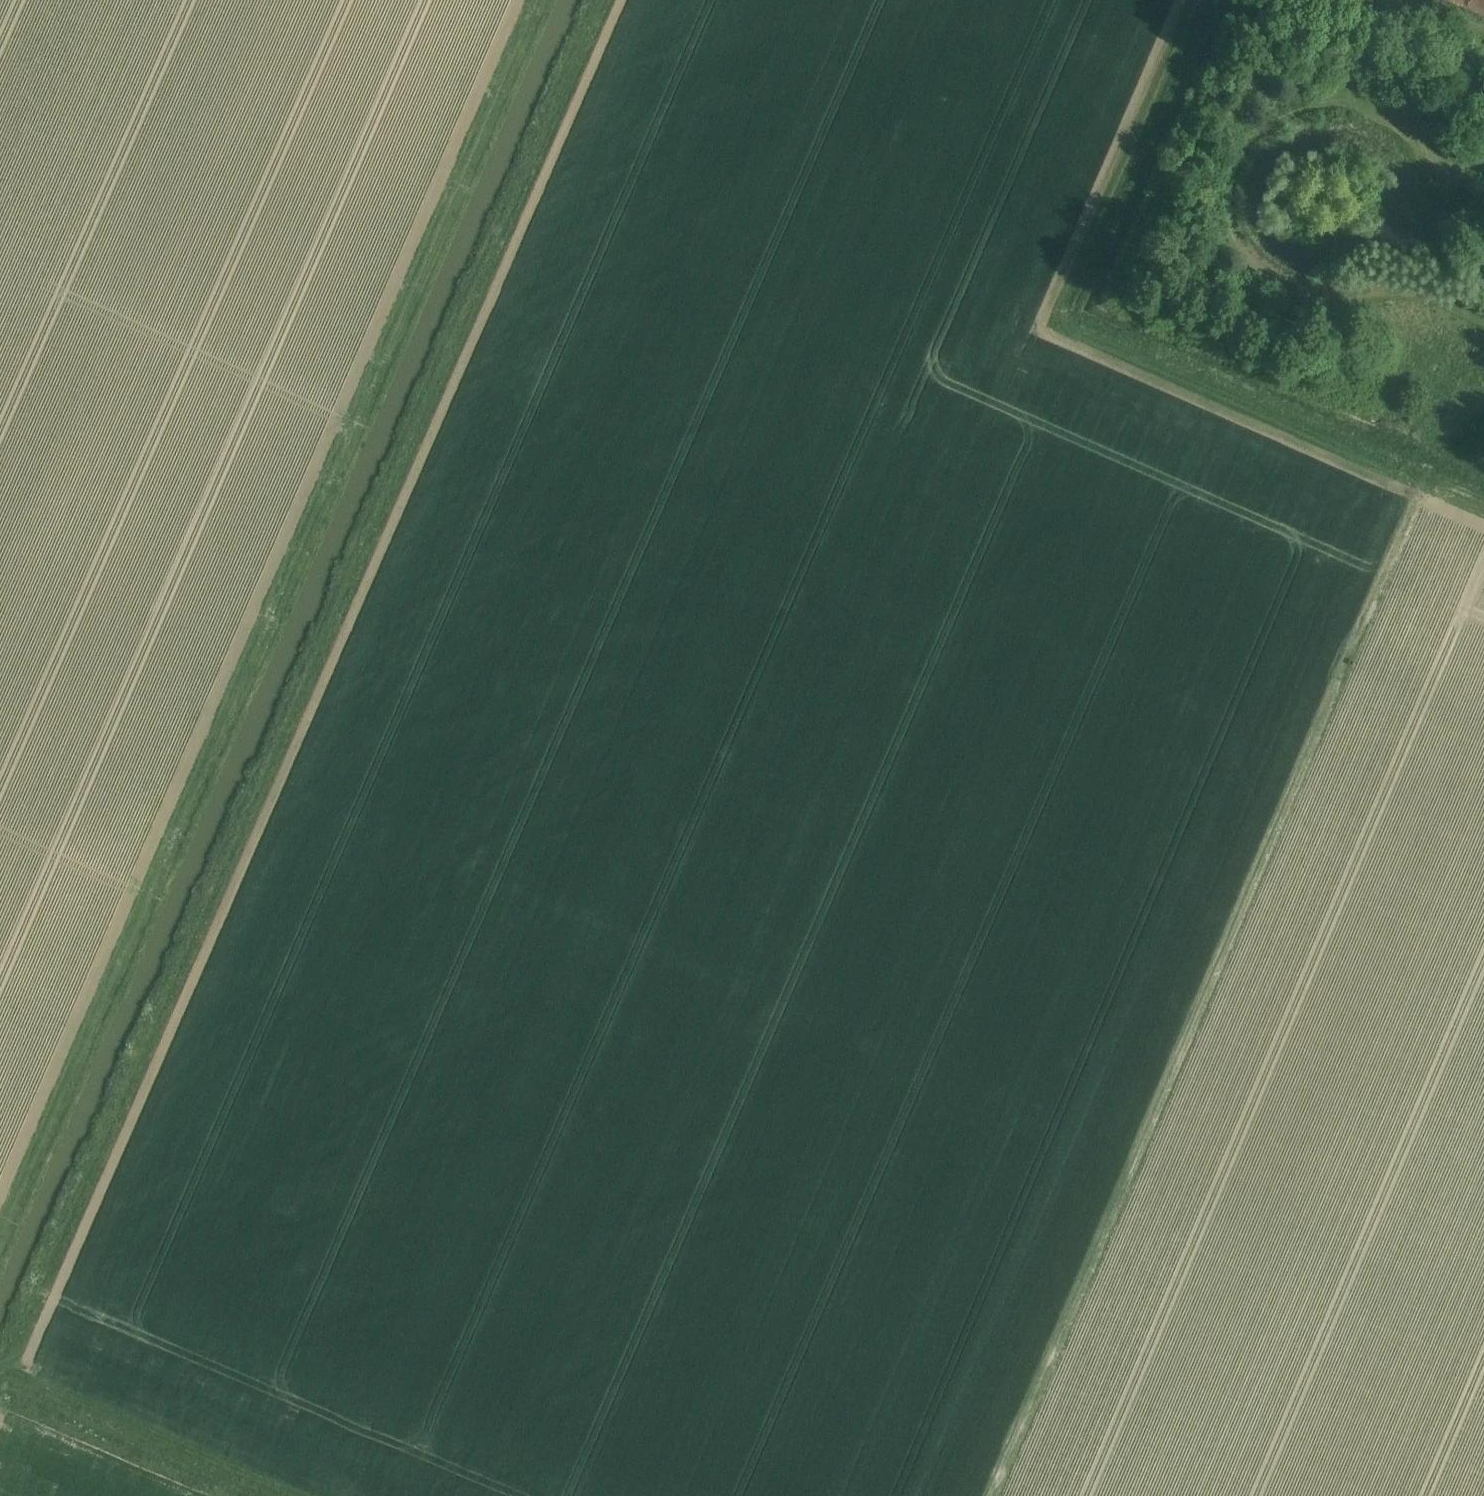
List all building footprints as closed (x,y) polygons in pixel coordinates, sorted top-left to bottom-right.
[(1483,16),(1483,0),(1448,0),(1483,16)]
